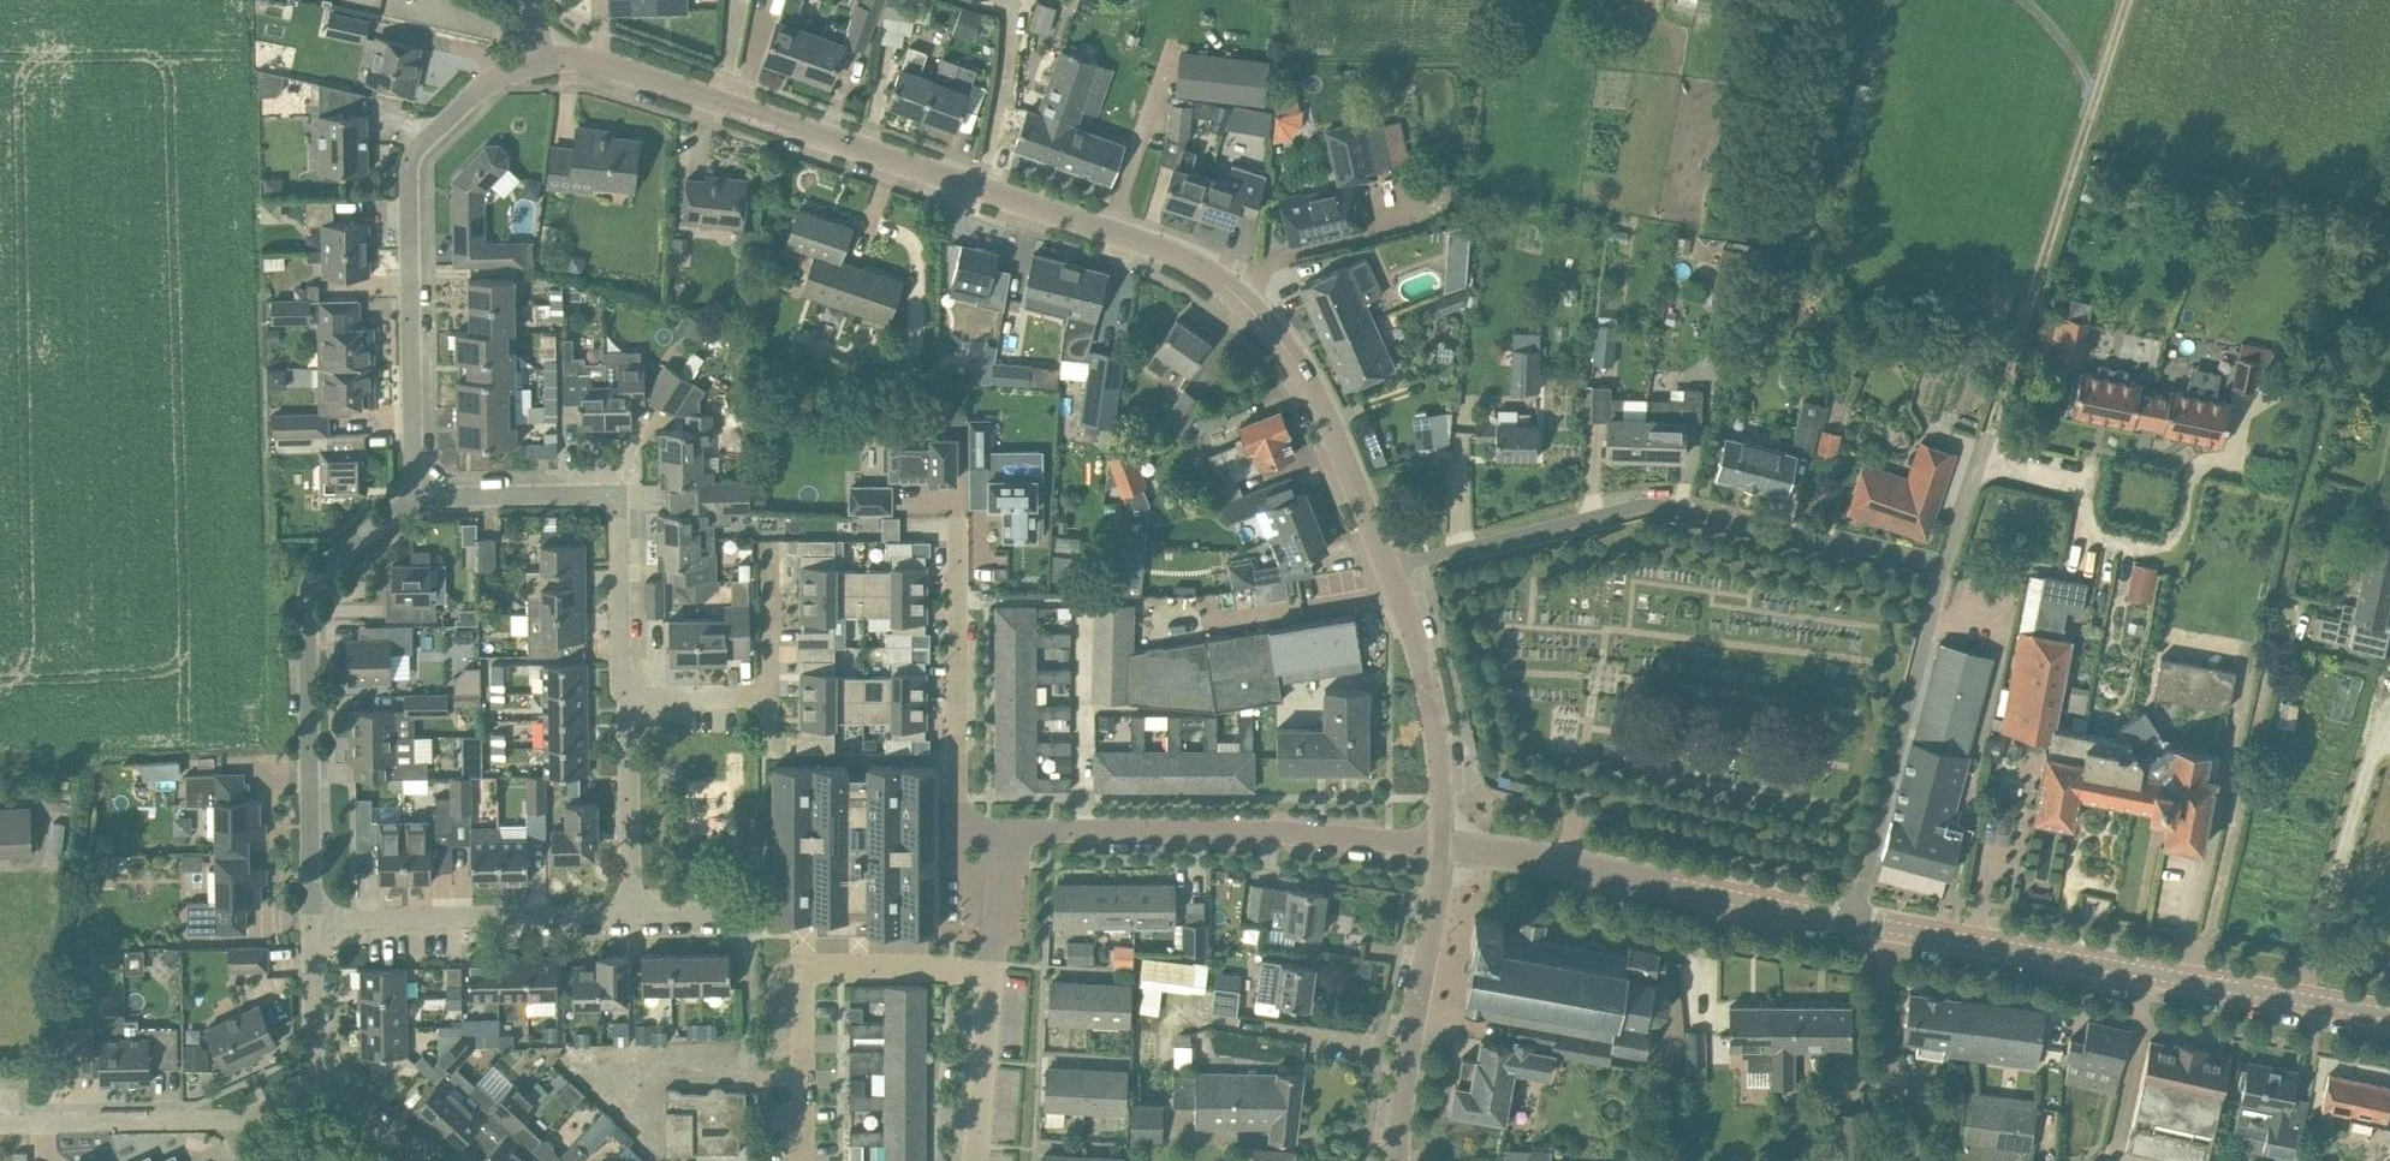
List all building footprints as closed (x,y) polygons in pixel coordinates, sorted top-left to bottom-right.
[(687,0),(611,0),(611,12),(687,10),(687,0)] [(768,59),(766,64),(781,69),(782,64),(797,70),(811,31),(795,25),(803,0),(786,0),(779,20),(778,20),(765,58),(768,59)] [(797,70),(830,81),(838,59),(844,43),(844,41),(865,48),(882,0),(863,0),(862,3),(856,1),(847,27),(845,26),(833,22),(828,37),(811,31),(797,70)] [(915,19),(917,0),(887,0),(886,16),(915,19)] [(1713,0),(1679,0),(1677,6),(1696,10),(1697,4),(1711,8),(1713,0)] [(983,13),(962,5),(957,19),(978,27),(983,13)] [(1049,12),(1042,42),(1056,46),(1063,16),(1049,12)] [(365,39),(369,21),(332,13),(328,31),(365,39)] [(420,46),(396,41),(379,37),(369,82),(413,92),(418,71),(415,70),(420,46)] [(888,102),(923,115),(935,79),(919,74),(927,51),(910,45),(902,67),(901,67),(888,102)] [(1062,50),(1051,80),(1068,86),(1057,116),(1064,119),(1063,121),(1061,126),(1064,127),(1062,131),(1068,134),(1057,163),(1111,182),(1119,160),(1125,142),(1077,125),(1082,110),(1088,93),(1099,62),(1078,55),(1062,50)] [(1179,91),(1265,101),(1270,60),(1184,50),(1179,91)] [(968,91),(976,69),(943,57),(935,79),(923,115),(957,127),(969,92),(968,91)] [(1028,109),(1015,148),(1057,163),(1068,134),(1062,131),(1064,127),(1061,126),(1063,121),(1064,119),(1057,116),(1068,86),(1051,80),(1040,113),(1028,109)] [(1846,134),(1862,138),(1872,97),(1870,96),(1873,85),(1859,81),(1856,93),(1846,134)] [(1172,101),(1167,133),(1191,136),(1194,115),(1212,118),(1209,128),(1223,132),(1225,127),(1232,105),(1215,102),(1175,96),(1174,101),(1172,101)] [(1232,105),(1225,127),(1271,134),(1273,112),(1232,105)] [(1277,114),(1274,141),(1292,137),(1302,125),(1303,109),(1301,109),(1277,114)] [(321,172),(344,171),(368,171),(367,113),(320,114),(321,172)] [(1303,193),(1280,198),(1291,244),(1367,227),(1362,203),(1357,183),(1381,177),(1379,170),(1395,167),(1385,124),(1369,127),(1367,119),(1326,129),(1339,185),(1303,193)] [(634,187),(636,163),(639,140),(598,135),(599,129),(578,127),(575,149),(553,146),(548,184),(581,187),(581,181),(634,187)] [(456,264),(480,264),(535,263),(536,244),(484,243),(485,199),(491,199),(496,194),(496,186),(492,182),(507,165),(507,153),(499,144),(487,145),(454,178),(454,189),(458,189),(458,197),(454,197),(456,264)] [(1164,201),(1198,212),(1209,177),(1191,171),(1197,151),(1184,147),(1177,167),(1175,166),(1164,201)] [(1198,212),(1232,223),(1238,203),(1256,209),(1266,178),(1266,174),(1233,163),(1227,183),(1209,177),(1198,212)] [(528,176),(524,194),(538,198),(542,179),(528,176)] [(743,227),(745,203),(748,179),(722,176),(721,181),(688,177),(683,220),(743,227)] [(323,224),(323,249),(367,248),(367,238),(369,238),(369,222),(334,222),(334,199),(310,200),(306,200),(307,224),(323,224)] [(799,208),(792,231),(788,243),(802,247),(817,252),(804,289),(889,319),(902,281),(840,260),(852,226),(799,208)] [(545,223),(543,240),(558,240),(560,225),(545,223)] [(1450,231),(1449,248),(1469,250),(1470,226),(1466,227),(1450,231)] [(452,241),(437,242),(438,259),(453,258),(452,241)] [(1722,248),(1714,305),(1740,309),(1750,244),(1729,241),(1728,249),(1722,248)] [(951,286),(950,293),(977,300),(976,302),(1003,309),(1004,309),(1011,270),(1008,270),(996,266),(999,252),(962,243),(953,280),(951,286)] [(324,276),(370,275),(370,259),(367,259),(367,248),(323,249),(308,249),(308,260),(323,260),(324,276)] [(1069,316),(1082,265),(1033,253),(1022,304),(1069,316)] [(587,258),(573,254),(569,269),(583,272),(587,258)] [(1395,367),(1365,301),(1384,292),(1368,257),(1300,287),(1346,388),(1395,367)] [(1116,424),(1122,379),(1125,355),(1089,350),(1108,272),(1082,265),(1069,316),(1066,328),(1066,329),(1063,343),(1063,356),(1089,358),(1082,420),(1116,424)] [(514,277),(470,278),(470,304),(515,304),(514,277)] [(309,297),(321,297),(321,283),(309,284),(309,297)] [(562,286),(553,286),(553,302),(562,302),(562,286)] [(1465,289),(1455,293),(1437,300),(1442,314),(1466,305),(1465,289)] [(310,321),(309,300),(271,300),(272,322),(310,321)] [(562,302),(553,302),(553,317),(563,317),(562,302)] [(470,304),(471,330),(508,330),(515,329),(515,304),(470,304)] [(688,312),(679,328),(699,341),(709,326),(688,312)] [(1595,362),(1615,364),(1619,325),(1617,324),(1618,316),(1600,314),(1595,362)] [(2089,321),(2067,317),(2067,319),(2060,318),(2056,337),(2063,338),(2059,358),(2080,363),(2089,321)] [(320,366),(374,365),(373,326),(349,327),(348,319),(320,319),(320,366)] [(1189,371),(1196,361),(1210,341),(1177,319),(1163,339),(1157,348),(1158,349),(1148,364),(1164,374),(1173,360),(1189,371)] [(471,330),(457,330),(457,360),(468,360),(469,364),(485,364),(485,368),(516,368),(515,347),(509,348),(508,331),(508,330),(471,330)] [(1541,333),(1513,332),(1512,391),(1539,391),(1541,333)] [(570,337),(563,337),(564,357),(564,397),(564,405),(564,408),(564,417),(564,419),(579,419),(579,425),(607,424),(606,362),(605,362),(585,362),(585,356),(574,357),(574,341),(570,337)] [(2254,391),(2254,389),(2253,389),(2259,360),(2260,360),(2260,359),(2272,361),(2275,347),(2242,340),(2239,355),(2239,356),(2233,385),(2232,387),(2254,391)] [(1981,345),(1978,356),(1993,360),(1996,349),(1981,345)] [(646,401),(645,382),(645,361),(641,361),(641,352),(606,352),(606,350),(604,350),(605,362),(606,362),(607,424),(632,424),(632,402),(646,401)] [(557,359),(545,359),(545,374),(557,374),(557,359)] [(970,360),(968,381),(992,383),(996,362),(983,361),(970,360)] [(680,372),(666,363),(646,395),(661,404),(680,372)] [(2081,370),(2072,413),(2074,413),(2097,418),(2099,419),(2099,418),(2107,419),(2107,420),(2108,420),(2109,420),(2132,425),(2133,426),(2134,422),(2142,423),(2142,422),(2141,422),(2144,411),(2151,412),(2155,390),(2141,388),(2142,382),(2141,382),(2140,382),(2126,379),(2128,370),(2099,364),(2097,374),(2082,371),(2083,370),(2081,370)] [(321,413),(326,413),(350,413),(350,405),(374,404),(374,365),(320,366),(321,413)] [(469,378),(458,378),(458,406),(509,405),(508,387),(516,387),(516,368),(485,368),(485,373),(469,373),(469,378)] [(1030,368),(1029,385),(1057,387),(1059,370),(1030,368)] [(661,404),(674,412),(694,380),(692,378),(680,372),(661,404)] [(545,374),(545,389),(557,389),(557,374),(545,374)] [(2155,390),(2151,412),(2158,414),(2156,425),(2155,424),(2155,426),(2162,428),(2162,431),(2163,432),(2163,431),(2187,436),(2187,437),(2188,437),(2189,435),(2197,437),(2196,438),(2198,439),(2198,438),(2221,443),(2221,444),(2223,444),(2232,401),(2230,400),(2230,401),(2215,398),(2217,389),(2189,383),(2187,392),(2172,389),(2172,388),(2171,388),(2169,393),(2155,390)] [(1624,453),(1645,453),(1646,419),(1622,418),(1622,397),(1610,397),(1610,386),(1592,385),(1591,418),(1608,418),(1607,454),(1624,455),(1624,453)] [(1647,398),(1646,419),(1645,453),(1667,454),(1667,456),(1683,457),(1684,421),(1701,421),(1703,389),(1684,388),(1684,399),(1647,398)] [(546,396),(546,404),(557,404),(557,395),(557,389),(545,389),(546,396)] [(1186,389),(1166,419),(1182,430),(1202,400),(1186,389)] [(1812,448),(1823,403),(1803,398),(1792,443),(1812,448)] [(546,404),(546,420),(557,419),(557,404),(546,404)] [(458,406),(459,445),(517,444),(516,419),(509,420),(509,405),(458,406)] [(1224,408),(1196,419),(1200,431),(1229,420),(1224,408)] [(1448,408),(1413,411),(1417,445),(1451,442),(1448,408)] [(1234,478),(1273,462),(1295,453),(1288,435),(1289,434),(1280,410),(1257,419),(1241,426),(1249,445),(1243,447),(1241,442),(1210,455),(1220,481),(1233,476),(1234,478)] [(662,456),(702,455),(701,441),(711,441),(711,412),(692,412),(692,429),(661,429),(662,456)] [(276,437),(313,435),(312,414),(275,415),(276,437)] [(990,418),(970,419),(970,466),(990,466),(990,418)] [(1537,457),(1538,433),(1538,424),(1476,423),(1476,439),(1496,440),(1496,456),(1537,457)] [(1833,456),(1839,433),(1822,429),(1817,452),(1833,456)] [(1785,493),(1791,469),(1795,450),(1726,434),(1716,476),(1785,493)] [(275,451),(313,450),(313,435),(276,437),(275,451)] [(891,444),(884,444),(884,469),(891,469),(891,477),(931,477),(931,480),(938,480),(938,482),(949,482),(949,480),(956,480),(955,436),(891,436),(891,444)] [(1377,439),(1364,444),(1374,467),(1386,462),(1377,439)] [(1927,538),(1955,454),(1921,442),(1909,479),(1865,464),(1849,511),(1927,538)] [(542,443),(527,443),(527,455),(542,454),(542,443)] [(558,454),(557,443),(542,443),(542,454),(558,454)] [(366,448),(342,448),(321,450),(322,464),(313,463),(314,486),(323,486),(329,492),(329,501),(352,501),(352,486),(359,478),(366,478),(366,448)] [(1108,458),(1105,486),(1117,482),(1121,494),(1145,485),(1132,449),(1108,458)] [(702,455),(662,456),(662,483),(667,482),(667,497),(688,497),(705,496),(705,482),(712,482),(711,469),(702,470),(702,455)] [(1035,474),(987,475),(988,503),(1003,502),(1003,525),(1004,537),(1036,536),(1036,531),(1042,531),(1041,474),(1035,474)] [(718,496),(750,496),(750,490),(750,480),(718,480),(718,496)] [(1250,515),(1251,507),(1271,500),(1265,485),(1224,501),(1231,523),(1250,515)] [(891,487),(851,487),(851,511),(891,511),(891,487)] [(765,490),(750,490),(750,496),(750,507),(765,507),(765,490)] [(1306,494),(1305,491),(1283,500),(1258,511),(1269,539),(1317,520),(1312,508),(1317,506),(1311,491),(1306,494)] [(667,511),(658,511),(659,538),(715,537),(716,537),(716,523),(733,522),(733,512),(750,512),(750,507),(750,496),(718,496),(705,496),(688,497),(667,497),(667,511)] [(1128,504),(1124,548),(1126,548),(1136,548),(1145,548),(1149,503),(1128,504)] [(2389,626),(2389,623),(2384,622),(2389,597),(2389,507),(2383,539),(2373,537),(2357,606),(2344,603),(2340,620),(2317,615),(2312,636),(2384,653),(2386,645),(2389,626)] [(558,515),(545,515),(545,532),(557,532),(558,515)] [(884,517),(884,539),(886,539),(900,539),(900,517),(884,517)] [(1293,561),(1305,556),(1327,547),(1317,520),(1269,539),(1275,553),(1288,547),(1293,561)] [(557,542),(557,532),(545,532),(541,532),(542,570),(561,570),(582,569),(581,560),(585,560),(585,542),(557,542)] [(495,569),(495,562),(495,537),(479,538),(479,545),(479,562),(479,569),(495,569)] [(715,537),(659,538),(659,565),(663,565),(689,564),(690,579),(717,578),(715,537)] [(803,553),(802,592),(864,592),(864,570),(834,571),(835,554),(835,539),(824,539),(803,540),(803,553)] [(889,570),(864,570),(864,592),(926,592),(926,553),(925,553),(925,539),(900,539),(886,539),(886,555),(892,555),(892,567),(890,567),(889,570)] [(1123,553),(1120,593),(1142,594),(1146,548),(1145,548),(1136,548),(1126,548),(1124,548),(1123,553)] [(387,619),(437,618),(436,600),(432,600),(431,551),(411,551),(412,563),(392,563),(393,600),(387,601),(387,619)] [(1253,559),(1228,563),(1232,588),(1256,584),(1286,579),(1283,564),(1255,569),(1253,559)] [(2149,598),(2154,563),(2133,560),(2128,595),(2149,598)] [(750,562),(740,562),(740,578),(749,577),(750,578),(750,562)] [(528,613),(542,613),(582,612),(582,603),(586,603),(585,585),(562,586),(561,570),(542,570),(527,570),(528,613)] [(699,618),(699,661),(721,661),(728,654),(751,653),(749,577),(740,578),(732,578),(732,617),(699,618)] [(646,579),(647,615),(665,615),(664,579),(646,579)] [(802,631),(802,645),(824,645),(835,645),(836,615),(864,615),(864,592),(802,592),(802,631)] [(864,592),(864,615),(889,616),(889,624),(892,624),(892,631),(886,630),(886,645),(924,645),(924,631),(926,631),(926,592),(864,592)] [(997,606),(997,643),(1035,643),(1035,644),(1071,644),(1071,630),(1035,630),(1035,606),(997,606)] [(460,617),(457,617),(457,624),(479,623),(479,608),(459,608),(460,617)] [(582,612),(528,613),(529,656),(563,655),(562,639),(586,639),(586,621),(582,621),(582,612)] [(1355,614),(1140,649),(1134,650),(1130,700),(1130,701),(1130,703),(1215,711),(1279,700),(1283,699),(1280,682),(1278,667),(1292,665),(1305,662),(1319,660),(1333,658),(1346,656),(1360,654),(1361,653),(1355,614)] [(677,662),(699,661),(699,618),(669,619),(670,655),(677,662)] [(350,683),(373,683),(372,680),(391,680),(391,652),(413,652),(412,624),(382,625),(383,638),(349,639),(350,683)] [(2004,714),(2001,729),(2051,739),(2054,725),(2055,726),(2072,638),(2062,636),(2034,631),(2020,628),(2010,685),(2004,714)] [(1939,641),(1913,740),(1967,754),(1993,655),(1939,641)] [(997,643),(997,679),(1036,679),(1056,680),(1066,680),(1071,680),(1072,666),(1035,666),(1035,644),(1035,643),(997,643)] [(802,659),(802,698),(864,698),(864,677),(835,676),(835,645),(824,645),(802,645),(802,659)] [(864,677),(864,698),(925,699),(925,659),(924,659),(924,645),(886,645),(885,661),(892,661),(892,672),(890,672),(890,677),(864,677)] [(1060,646),(1059,657),(1068,657),(1068,646),(1060,646)] [(1360,654),(1346,656),(1349,671),(1362,669),(1360,654)] [(1333,658),(1335,673),(1349,671),(1346,656),(1333,658)] [(2154,694),(2228,708),(2235,670),(2161,656),(2154,694)] [(1319,660),(1321,675),(1335,673),(1333,658),(1319,660)] [(1305,662),(1308,678),(1321,675),(1319,660),(1305,662)] [(563,662),(544,663),(544,691),(587,690),(587,662),(563,662)] [(1292,665),(1294,680),(1308,678),(1305,662),(1292,665)] [(1292,665),(1278,667),(1280,682),(1294,680),(1292,665)] [(457,678),(457,693),(481,693),(481,667),(467,667),(457,678)] [(504,692),(503,678),(492,678),(492,692),(504,692)] [(997,679),(997,716),(1036,716),(1055,716),(1066,716),(1071,716),(1072,702),(1035,702),(1036,679),(997,679)] [(1056,680),(1056,689),(1066,689),(1066,680),(1056,680)] [(1326,769),(1367,769),(1367,733),(1358,734),(1358,729),(1367,729),(1367,688),(1325,687),(1324,726),(1277,727),(1277,769),(1319,769),(1319,765),(1326,765),(1326,769)] [(544,691),(545,719),(587,718),(587,690),(544,691)] [(504,692),(492,692),(493,706),(504,706),(504,692)] [(450,713),(450,704),(481,704),(481,693),(457,693),(449,693),(405,694),(405,714),(450,713)] [(802,698),(802,737),(803,737),(803,751),(835,751),(835,720),(864,720),(864,698),(802,698)] [(864,698),(864,720),(893,720),(893,736),(885,736),(885,750),(924,751),(925,737),(925,699),(864,698)] [(350,710),(350,736),(396,734),(396,709),(374,709),(350,710)] [(2119,728),(2136,753),(2131,779),(2143,781),(2139,803),(2150,805),(2150,806),(2169,810),(2164,840),(2202,847),(2220,753),(2166,742),(2158,731),(2159,731),(2145,710),(2119,728)] [(1181,714),(1174,714),(1167,713),(1167,714),(1167,726),(1167,750),(1146,750),(1146,788),(1181,788),(1181,750),(1181,726),(1181,714)] [(1217,750),(1217,788),(1253,788),(1253,713),(1240,714),(1240,750),(1217,750)] [(1095,788),(1135,788),(1146,788),(1146,750),(1146,726),(1146,714),(1131,714),(1131,750),(1095,751),(1095,788)] [(1167,714),(1146,714),(1146,726),(1167,726),(1167,714)] [(1217,788),(1217,750),(1217,714),(1204,714),(1204,725),(1204,750),(1181,750),(1181,788),(1217,788)] [(1181,714),(1181,726),(1204,725),(1204,714),(1181,714)] [(1115,715),(1099,716),(1099,728),(1116,727),(1115,715)] [(997,716),(997,752),(1035,752),(1071,752),(1072,738),(1035,737),(1036,716),(997,716)] [(587,718),(545,719),(545,746),(588,746),(587,718)] [(2038,791),(2034,815),(2050,818),(2072,822),(2078,791),(2077,791),(2088,732),(2055,726),(2054,725),(2051,739),(2049,751),(2046,750),(2038,791)] [(2136,753),(2119,728),(2118,728),(2126,739),(2088,732),(2077,791),(2078,791),(2139,803),(2143,781),(2131,779),(2136,753)] [(505,732),(493,732),(493,747),(505,747),(505,732)] [(404,777),(428,776),(428,760),(415,760),(416,735),(396,734),(350,736),(350,762),(356,762),(356,777),(389,777),(391,777),(404,777)] [(1913,740),(1882,855),(1950,873),(1963,824),(1950,821),(1968,754),(1967,754),(1913,740)] [(876,741),(865,741),(865,749),(877,749),(876,741)] [(545,746),(545,774),(568,774),(580,774),(588,774),(588,746),(545,746)] [(493,762),(505,762),(505,747),(493,747),(493,762)] [(997,789),(1071,788),(1071,775),(1035,774),(1035,752),(997,752),(997,789)] [(1059,755),(1058,770),(1071,770),(1071,755),(1059,755)] [(463,756),(463,776),(471,776),(472,776),(473,776),(480,775),(482,775),(482,757),(482,756),(463,756)] [(936,929),(937,902),(937,871),(925,871),(926,822),(937,822),(937,765),(869,765),(869,774),(848,774),(848,765),(775,765),(775,915),(817,915),(817,928),(936,929)] [(145,768),(146,784),(165,783),(164,767),(145,768)] [(216,836),(216,852),(249,851),(249,836),(266,836),(266,821),(260,821),(259,799),(225,799),(224,773),(200,773),(186,773),(186,804),(208,804),(209,836),(216,836)] [(546,810),(545,774),(526,775),(527,810),(546,810)] [(580,774),(568,774),(568,787),(580,788),(580,774)] [(463,776),(451,776),(452,795),(453,839),(453,843),(472,843),(472,857),(472,881),(500,880),(499,825),(473,826),(473,808),(472,776),(471,776),(463,776)] [(391,777),(389,777),(389,786),(394,791),(404,791),(404,777),(391,777)] [(580,788),(568,787),(569,801),(569,802),(580,801),(580,788)] [(414,882),(432,881),(431,839),(453,839),(452,795),(437,796),(437,819),(404,820),(405,878),(414,878),(414,882)] [(372,797),(356,797),(357,833),(372,833),(372,841),(378,841),(379,872),(379,882),(397,882),(397,878),(405,878),(404,820),(401,820),(401,804),(372,805),(372,797)] [(567,827),(552,827),(553,859),(583,858),(583,843),(598,843),(597,801),(580,801),(569,802),(567,802),(567,827)] [(33,853),(30,807),(0,808),(0,854),(33,853)] [(528,880),(528,825),(499,825),(500,880),(528,880)] [(189,932),(203,932),(227,931),(227,904),(261,904),(261,881),(267,881),(266,867),(249,867),(249,851),(216,852),(217,868),(210,868),(210,900),(188,901),(189,932)] [(118,856),(96,856),(97,866),(118,866),(118,856)] [(1224,868),(1222,881),(1236,884),(1238,871),(1224,868)] [(1096,884),(1091,884),(1057,884),(1057,924),(1096,924),(1096,884)] [(1135,884),(1096,884),(1096,924),(1135,924),(1135,884)] [(1135,884),(1135,924),(1174,924),(1174,884),(1135,884)] [(1266,926),(1320,933),(1320,929),(1324,929),(1326,927),(1328,913),(1326,910),(1323,910),(1325,893),(1253,884),(1249,914),(1267,916),(1266,926)] [(1452,1108),(1476,1112),(1509,1118),(1518,1068),(1550,1073),(1553,1053),(1608,1064),(1612,1047),(1646,1053),(1651,1028),(1644,1026),(1645,1020),(1646,1020),(1646,1018),(1657,1016),(1666,1008),(1668,998),(1664,988),(1655,981),(1655,979),(1653,979),(1654,974),(1656,974),(1657,971),(1664,972),(1666,957),(1658,956),(1659,950),(1629,944),(1627,953),(1604,949),(1605,943),(1587,940),(1586,946),(1543,938),(1546,922),(1522,918),(1519,934),(1500,930),(1502,919),(1475,914),(1470,941),(1475,942),(1466,994),(1468,994),(1465,1011),(1483,1014),(1484,1013),(1510,1018),(1506,1038),(1511,1039),(1510,1044),(1481,1039),(1478,1059),(1462,1056),(1457,1085),(1456,1085),(1452,1108)] [(1184,959),(1206,959),(1206,924),(1184,924),(1184,959)] [(1093,939),(1068,939),(1068,962),(1093,961),(1093,939)] [(1114,941),(1113,964),(1133,965),(1134,942),(1114,941)] [(230,969),(244,969),(268,969),(268,945),(229,945),(230,969)] [(169,948),(164,953),(175,965),(181,958),(181,947),(169,948)] [(144,948),(126,949),(127,973),(145,972),(144,948)] [(92,952),(76,952),(76,967),(92,967),(92,952)] [(701,953),(672,954),(672,989),(701,989),(701,953)] [(701,953),(701,989),(731,989),(730,953),(701,953)] [(599,955),(599,965),(600,1002),(600,1000),(629,999),(628,954),(599,955)] [(672,954),(642,954),(643,990),(672,989),(672,954)] [(527,956),(498,957),(499,998),(528,998),(527,956)] [(527,956),(528,998),(557,998),(557,956),(527,956)] [(469,957),(469,981),(470,999),(499,998),(498,957),(469,957)] [(1209,966),(1145,957),(1140,987),(1191,991),(1192,989),(1203,991),(1203,989),(1206,989),(1209,966)] [(1263,959),(1257,999),(1310,1006),(1315,966),(1263,959)] [(1377,975),(1379,961),(1364,960),(1363,973),(1377,975)] [(463,1006),(462,985),(462,965),(446,966),(447,1007),(463,1006)] [(573,965),(574,989),(573,1002),(600,1002),(599,965),(573,965)] [(362,997),(406,996),(406,967),(361,967),(362,997)] [(1091,982),(1086,982),(1052,980),(1050,1020),(1089,1022),(1091,982)] [(1131,984),(1091,982),(1089,1022),(1129,1024),(1131,984)] [(887,985),(851,985),(850,999),(887,999),(887,1022),(925,1022),(925,985),(887,984),(887,985)] [(1210,1010),(1237,1014),(1240,990),(1236,990),(1213,987),(1210,1010)] [(1949,1053),(1970,1056),(1977,1000),(1910,991),(1903,1039),(1944,1045),(1944,1050),(1949,1051),(1949,1053)] [(362,1026),(407,1025),(406,996),(362,997),(362,1026)] [(2037,1065),(2045,1009),(1977,1000),(1970,1056),(2037,1065)] [(260,1003),(238,1013),(207,1028),(226,1071),(254,1058),(252,1054),(277,1042),(260,1003)] [(1782,1026),(1782,1005),(1730,1005),(1730,1050),(1742,1050),(1742,1056),(1747,1056),(1747,1070),(1772,1070),(1772,1062),(1777,1062),(1777,1041),(1772,1041),(1772,1026),(1781,1026),(1782,1026)] [(1851,1047),(1851,1005),(1782,1005),(1782,1026),(1781,1026),(1772,1026),(1772,1041),(1777,1041),(1777,1062),(1772,1062),(1772,1070),(1772,1086),(1794,1086),(1794,1047),(1851,1047)] [(62,1060),(79,1060),(93,1059),(93,1067),(100,1067),(101,1082),(126,1082),(125,1036),(125,1014),(106,1014),(107,1027),(67,1027),(62,1060)] [(463,1025),(463,1034),(475,1046),(477,1044),(477,1018),(463,1019),(463,1025)] [(2070,1037),(2065,1060),(2064,1065),(2079,1069),(2080,1063),(2120,1072),(2130,1030),(2088,1020),(2083,1040),(2070,1037)] [(630,1021),(614,1022),(614,1027),(614,1044),(630,1044),(630,1021)] [(925,1057),(925,1022),(887,1022),(850,1022),(850,1035),(887,1035),(887,1049),(851,1049),(851,1057),(925,1057)] [(702,1035),(702,1023),(688,1024),(688,1035),(702,1035)] [(702,1023),(702,1035),(717,1034),(716,1023),(702,1023)] [(407,1055),(407,1025),(362,1026),(363,1055),(407,1055)] [(439,1025),(441,1057),(463,1034),(463,1025),(439,1025)] [(125,1036),(126,1082),(151,1081),(150,1066),(158,1066),(157,1058),(179,1058),(178,1034),(178,1026),(138,1027),(138,1036),(125,1036)] [(544,1037),(559,1037),(559,1026),(544,1026),(544,1037)] [(1705,1030),(1687,1031),(1688,1066),(1706,1065),(1705,1030)] [(653,1031),(653,1043),(668,1043),(668,1031),(653,1031)] [(500,1045),(499,1033),(486,1034),(486,1045),(500,1045)] [(499,1033),(500,1045),(515,1044),(515,1033),(499,1033)] [(574,1043),(591,1043),(591,1033),(574,1033),(574,1043)] [(443,1065),(436,1072),(441,1077),(414,1105),(431,1122),(427,1126),(432,1130),(476,1084),(456,1066),(475,1046),(463,1034),(441,1057),(438,1060),(443,1065)] [(2198,1046),(2175,1041),(2173,1049),(2149,1044),(2140,1086),(2131,1126),(2126,1148),(2168,1157),(2167,1160),(2207,1160),(2211,1145),(2211,1144),(2210,1144),(2219,1104),(2220,1104),(2229,1062),(2205,1057),(2207,1048),(2198,1046)] [(203,1068),(203,1043),(186,1043),(186,1068),(203,1068)] [(427,1073),(435,1065),(424,1054),(416,1063),(427,1073)] [(887,1094),(924,1094),(925,1057),(851,1057),(850,1071),(887,1071),(887,1094)] [(2245,1087),(2238,1118),(2269,1125),(2263,1150),(2296,1158),(2303,1127),(2287,1124),(2298,1073),(2251,1062),(2249,1070),(2244,1069),(2240,1086),(2245,1087)] [(1046,1107),(1085,1109),(1087,1069),(1048,1067),(1046,1107)] [(1126,1071),(1093,1069),(1087,1069),(1085,1109),(1125,1111),(1126,1071)] [(2329,1073),(2322,1107),(2333,1109),(2330,1124),(2351,1128),(2354,1114),(2389,1121),(2389,1086),(2329,1073)] [(1270,1138),(1296,1139),(1300,1105),(1236,1103),(1236,1098),(1212,1097),(1213,1075),(1196,1074),(1196,1076),(1175,1074),(1173,1106),(1194,1106),(1195,1127),(1272,1125),(1270,1138)] [(1236,1103),(1300,1105),(1304,1074),(1196,1074),(1213,1075),(1212,1097),(1236,1098),(1236,1103)] [(850,1079),(850,1094),(865,1094),(865,1078),(850,1079)] [(570,1079),(558,1091),(571,1104),(583,1091),(570,1079)] [(457,1146),(474,1129),(488,1115),(497,1123),(525,1094),(513,1082),(498,1098),(480,1080),(476,1084),(432,1130),(436,1134),(440,1130),(457,1146)] [(524,1158),(543,1138),(524,1120),(549,1093),(538,1082),(526,1094),(525,1094),(497,1123),(507,1132),(480,1160),(522,1160),(524,1158)] [(677,1087),(666,1087),(667,1152),(740,1151),(740,1137),(746,1136),(746,1090),(726,1091),(721,1086),(713,1087),(708,1092),(708,1098),(700,1098),(700,1095),(697,1092),(682,1092),(677,1087)] [(850,1094),(850,1107),(887,1107),(887,1130),(924,1130),(924,1094),(887,1094),(865,1094),(850,1094)] [(1961,1140),(1983,1142),(1994,1144),(1992,1160),(1993,1160),(2001,1103),(1966,1098),(1961,1140)] [(1132,1102),(1132,1140),(1163,1140),(1163,1102),(1132,1102)] [(1993,1160),(1994,1160),(2030,1160),(2031,1149),(2037,1107),(2001,1103),(1993,1160)] [(618,1123),(612,1129),(628,1144),(629,1145),(630,1144),(634,1140),(635,1138),(618,1123)] [(850,1143),(887,1143),(887,1160),(924,1160),(924,1130),(887,1130),(881,1130),(850,1130),(850,1143)] [(1871,1133),(1848,1137),(1852,1160),(1876,1160),(1871,1133)] [(588,1153),(576,1141),(562,1156),(554,1150),(554,1144),(549,1139),(543,1139),(543,1138),(524,1158),(522,1160),(581,1160),(588,1153)] [(619,1154),(626,1160),(632,1160),(639,1153),(630,1144),(629,1145),(628,1144),(619,1154)] [(2223,1148),(2211,1145),(2207,1160),(2220,1160),(2223,1148)] [(1247,1148),(1246,1160),(1294,1160),(1294,1151),(1247,1148)] [(28,1151),(15,1151),(15,1160),(28,1160),(28,1151)] [(150,1153),(133,1160),(154,1160),(150,1153)]
